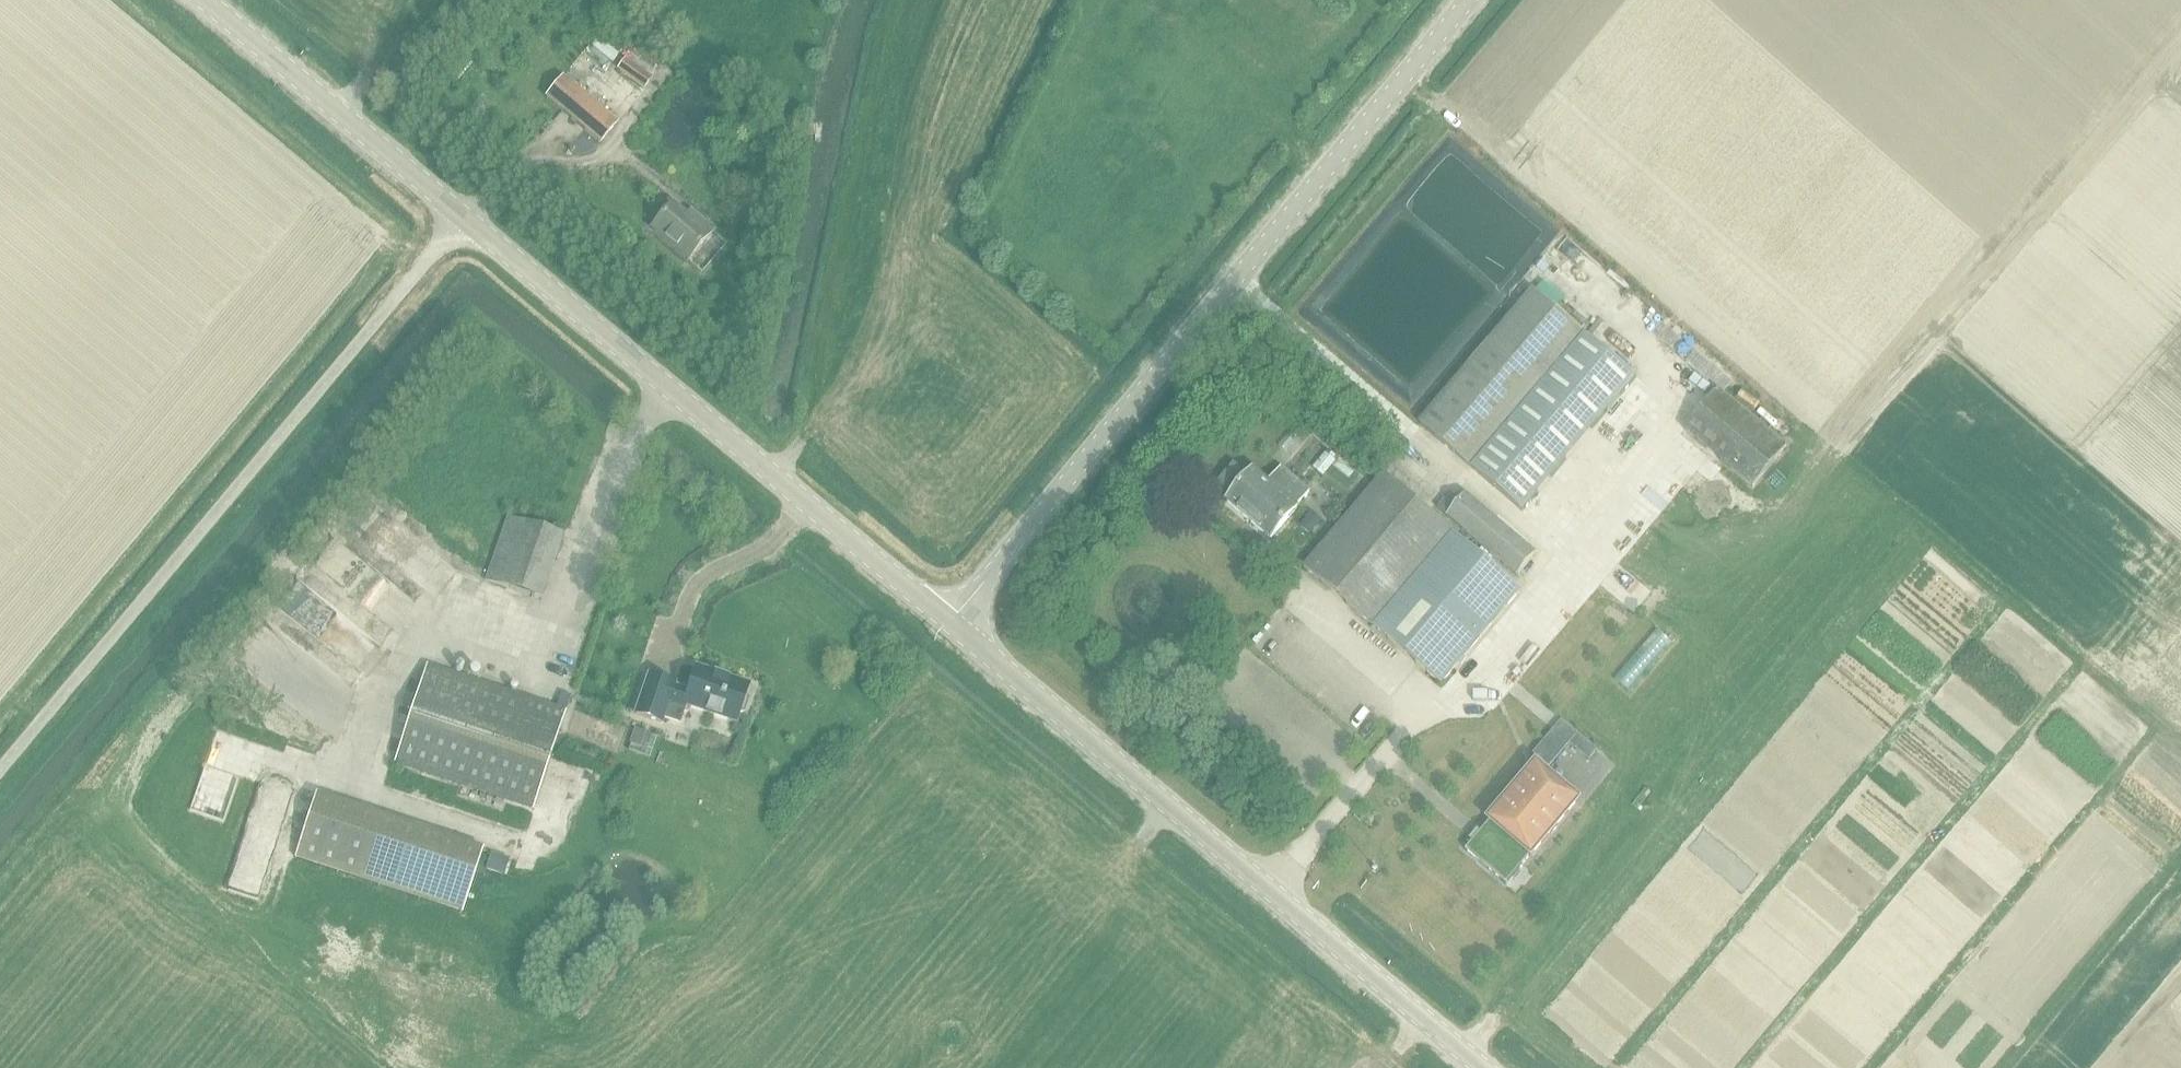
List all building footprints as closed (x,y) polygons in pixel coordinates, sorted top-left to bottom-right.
[(591,46),(610,63),(617,55),(598,38),(591,46)] [(599,143),(616,122),(563,77),(546,97),(599,143)] [(713,230),(699,218),(695,223),(672,203),(651,228),(687,260),(713,230)] [(1532,290),(1418,424),(1469,467),(1583,334),(1532,290)] [(1697,319),(1688,330),(1701,340),(1710,329),(1697,319)] [(1635,377),(1584,334),(1472,468),(1523,511),(1635,377)] [(1785,449),(1716,393),(1684,433),(1753,489),(1785,449)] [(1116,475),(1122,467),(1119,464),(1112,472),(1116,475)] [(1226,501),(1270,538),(1309,492),(1279,468),(1268,481),(1253,469),(1247,477),(1234,466),(1220,482),(1233,493),(1226,501)] [(1519,593),(1382,478),(1304,571),(1441,686),(1519,593)] [(1537,554),(1466,494),(1455,508),(1444,499),(1436,508),(1447,517),(1446,518),(1517,578),(1537,554)] [(1309,515),(1300,525),(1311,534),(1320,524),(1309,515)] [(533,596),(554,533),(506,516),(484,579),(533,596)] [(532,808),(564,712),(426,666),(394,762),(532,808)] [(672,688),(646,679),(632,718),(658,727),(665,707),(682,713),(683,711),(732,728),(736,718),(742,714),(746,701),(744,695),(747,685),(695,667),(686,695),(671,690),(672,688)] [(1561,720),(1533,754),(1549,767),(1577,734),(1561,720)] [(634,729),(629,743),(643,749),(649,734),(634,729)] [(1489,820),(1490,821),(1480,833),(1477,831),(1470,839),(1473,841),(1465,850),(1505,884),(1530,854),(1531,855),(1578,800),(1536,765),(1489,820)] [(482,850),(314,795),(294,858),(462,912),(482,850)] [(491,854),(485,870),(498,874),(503,858),(491,854)]
